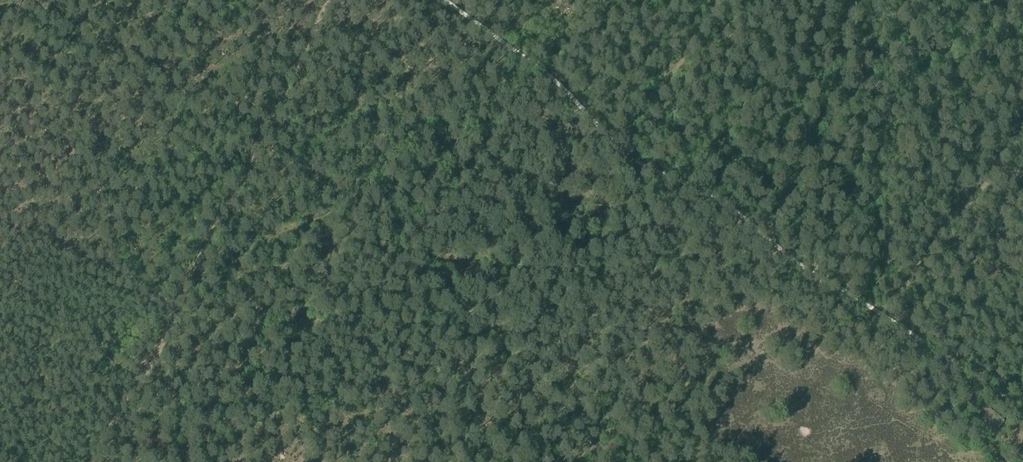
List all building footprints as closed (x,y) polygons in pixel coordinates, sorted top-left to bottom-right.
[(986,426),(996,433),(1006,420),(990,407),(977,424),(984,429),(986,426)]
